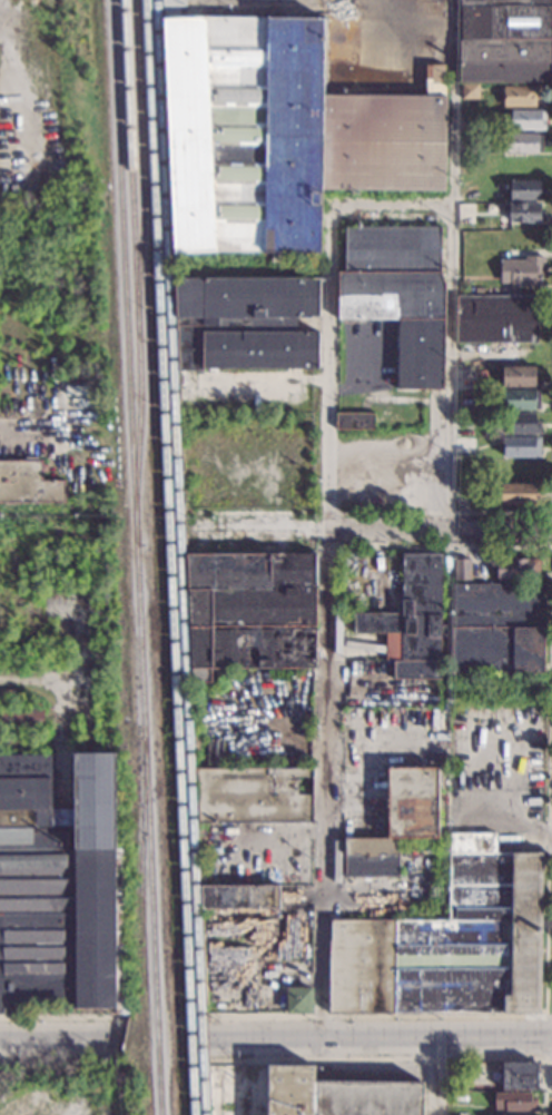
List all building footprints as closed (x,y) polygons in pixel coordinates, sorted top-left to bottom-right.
[(172,254),(161,0),(178,0),(178,18),(206,17),(324,18),(323,95),(446,96),(444,191),(322,189),(322,254),(286,255),(286,263),(272,264),(270,253),(215,251),(172,254)] [(459,83),(459,0),(551,0),(551,83),(459,83)] [(445,64),(425,64),(425,95),(446,94),(445,64)] [(479,99),(461,99),(461,83),(479,83),(479,99)] [(541,98),(535,98),(535,108),(503,108),(503,87),(541,87),(541,98)] [(480,120),(463,120),(463,110),(480,110),(480,120)] [(545,130),(511,130),(511,110),(515,110),(545,110),(545,130)] [(542,135),(542,152),(538,152),(538,154),(504,154),(504,134),(542,135)] [(540,189),(543,189),(543,200),(539,200),(539,201),(510,200),(510,180),(540,180),(540,189)] [(540,213),(544,213),(544,223),(509,223),(509,211),(502,211),(502,205),(509,205),(509,204),(540,204),(540,213)] [(440,272),(445,284),(443,389),(397,388),(398,319),(337,319),(337,273),(345,273),(345,227),(440,228),(440,272)] [(544,275),(541,275),(541,287),(510,287),(510,284),(500,284),(500,259),(524,260),(524,256),(544,256),(544,275)] [(319,317),(296,317),(296,333),(318,333),(318,368),(203,368),(203,371),(178,371),(175,278),(319,278),(319,317)] [(538,343),(456,344),(456,297),(538,296),(538,343)] [(534,379),(539,379),(539,386),(503,386),(503,367),(534,367),(534,379)] [(87,386),(87,396),(65,396),(65,386),(87,386)] [(540,410),(502,411),(502,391),(540,391),(540,410)] [(374,430),(336,430),(336,413),(374,414),(374,430)] [(535,422),(540,422),(540,435),(504,435),(504,414),(535,414),(535,422)] [(540,457),(503,457),(504,437),(540,437),(540,457)] [(63,502),(0,502),(0,461),(23,461),(23,456),(37,456),(37,461),(41,461),(41,481),(63,480),(63,502)] [(534,470),(541,470),(540,481),(503,481),(503,461),(534,461),(534,470)] [(534,505),(500,505),(500,484),(534,484),(534,505)] [(315,670),(229,669),(229,683),(185,683),(186,554),(316,554),(315,670)] [(441,680),(393,680),(393,661),(384,661),(385,641),(374,641),(374,633),(354,633),(354,613),(402,613),(402,554),(442,554),(441,680)] [(471,559),(470,580),(453,580),(454,559),(471,559)] [(539,581),(497,581),(496,560),(539,560),(539,581)] [(545,675),(451,674),(452,584),(545,584),(545,675)] [(43,726),(43,708),(7,709),(7,726),(43,726)] [(19,1014),(0,1014),(0,756),(50,754),(51,809),(71,808),(70,753),(115,753),(115,849),(122,849),(128,1015),(115,1015),(115,1008),(19,1008),(19,1014)] [(313,823),(195,825),(195,770),(313,769),(313,823)] [(437,838),(398,838),(398,877),(344,877),(344,838),(388,838),(388,769),(437,769),(437,838)] [(495,852),(542,852),(542,1014),(328,1014),(328,941),(331,941),(331,920),(448,920),(448,832),(495,833),(495,852)] [(279,909),(201,909),(201,889),(200,886),(279,886),(279,909)] [(313,1014),(286,1015),(285,988),(312,987),(313,1014)] [(538,1066),(538,1091),(502,1091),(502,1063),(535,1063),(538,1066)] [(423,1083),(423,1114),(210,1114),(208,1065),(314,1066),(314,1083),(423,1083)] [(530,1112),(494,1111),(494,1093),(530,1094),(530,1112)]
